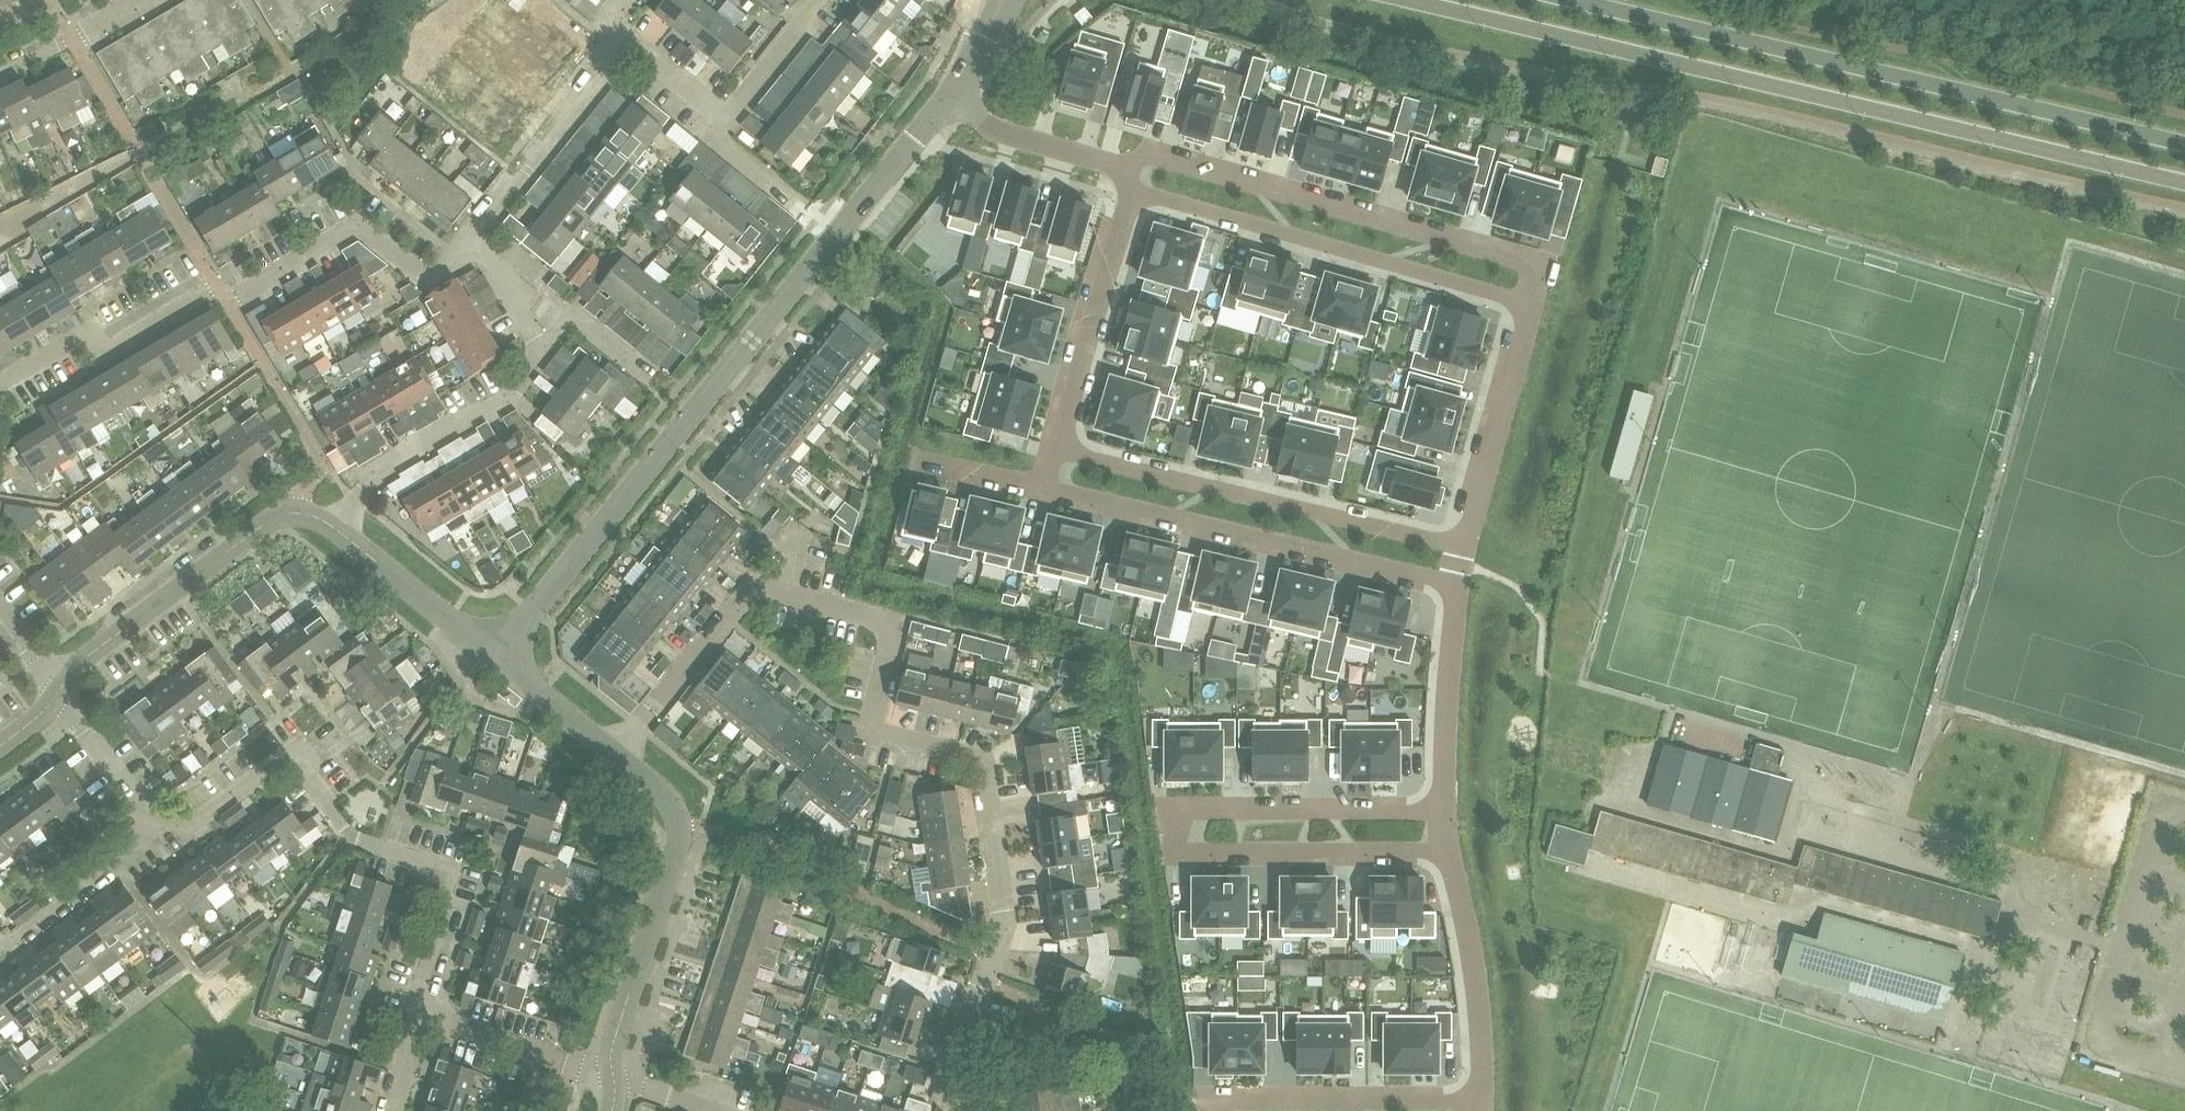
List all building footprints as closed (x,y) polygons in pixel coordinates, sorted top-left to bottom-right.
[(0,8),(21,0),(0,0),(0,7),(0,8)] [(244,51),(213,0),(190,0),(185,3),(214,51),(225,45),(233,57),(244,51)] [(244,51),(254,44),(247,32),(258,25),(243,0),(213,0),(244,51)] [(307,37),(285,0),(254,0),(276,38),(288,31),(296,44),(307,37)] [(321,12),(314,0),(285,0),(307,37),(318,31),(310,18),(321,12)] [(321,12),(331,5),(339,19),(350,12),(343,0),(314,0),(321,12)] [(350,12),(361,6),(357,0),(343,0),(350,12)] [(496,8),(503,0),(492,0),(490,3),(496,8)] [(697,0),(666,0),(655,13),(674,29),(697,0)] [(699,0),(697,0),(674,29),(692,44),(716,14),(699,0)] [(903,11),(889,0),(863,0),(861,2),(859,0),(846,0),(846,1),(856,9),(858,5),(888,30),(903,11)] [(903,11),(912,0),(889,0),(903,11)] [(926,0),(913,0),(924,9),(929,3),(926,0)] [(781,1),(772,12),(779,18),(788,7),(781,1)] [(214,51),(185,3),(163,16),(200,78),(211,71),(203,58),(214,51)] [(488,19),(496,8),(490,3),(481,13),(482,14),(488,19)] [(858,5),(856,9),(843,24),(858,36),(850,47),(872,64),(880,53),(873,48),(888,30),(858,5)] [(530,7),(516,24),(548,51),(562,34),(530,7)] [(1075,16),(1083,26),(1093,18),(1085,8),(1075,16)] [(735,29),(716,14),(692,44),(711,58),(735,29)] [(191,84),(200,78),(163,16),(142,28),(171,77),(183,70),(191,84)] [(535,67),(548,51),(516,24),(503,41),(535,67)] [(463,35),(470,41),(479,30),(472,25),(463,35)] [(735,29),(711,58),(730,74),(753,44),(756,47),(768,32),(761,26),(749,40),(735,29)] [(120,41),(157,104),(170,97),(161,83),(171,77),(142,28),(120,41)] [(833,33),(828,40),(822,47),(833,55),(821,70),(851,94),(866,75),(864,73),(872,64),(850,47),(833,33)] [(462,51),(470,41),(463,35),(455,45),(456,46),(462,51)] [(1086,112),(1088,107),(1092,108),(1101,77),(1114,80),(1125,45),(1107,39),(1104,52),(1076,44),(1060,99),(1064,100),(1062,105),(1086,112)] [(147,110),(157,104),(120,41),(98,55),(127,104),(139,97),(147,110)] [(522,83),(535,67),(503,41),(490,57),(522,83)] [(672,55),(679,61),(688,49),(681,43),(672,55)] [(696,54),(688,49),(679,61),(686,66),(696,54)] [(1164,69),(1140,62),(1124,117),(1128,118),(1126,124),(1145,129),(1147,124),(1151,125),(1160,93),(1178,98),(1188,61),(1168,55),(1164,69)] [(437,67),(444,73),(452,63),(446,58),(446,57),(437,67)] [(522,83),(490,57),(477,73),(509,99),(522,83)] [(1253,58),(1242,98),(1257,102),(1269,62),(1253,58)] [(436,83),(444,73),(437,67),(429,78),(436,83)] [(783,75),(793,83),(799,76),(788,68),(783,75)] [(72,69),(50,80),(73,127),(82,123),(76,111),(89,105),(72,69)] [(809,84),(799,76),(793,83),(803,91),(806,88),(836,112),(851,94),(821,70),(809,84)] [(477,73),(464,89),(496,115),(509,99),(477,73)] [(297,100),(308,94),(299,78),(288,85),(297,100)] [(1206,140),(1210,142),(1219,110),(1232,114),(1240,88),(1225,84),(1224,87),(1199,79),(1183,134),(1187,135),(1185,141),(1204,146),(1206,140)] [(64,132),(73,127),(50,80),(29,90),(40,117),(45,126),(58,120),(64,132)] [(40,117),(29,90),(24,81),(3,92),(26,139),(27,142),(32,151),(41,147),(29,122),(40,117)] [(806,88),(803,91),(799,96),(791,106),(821,130),(836,112),(806,88)] [(496,115),(464,89),(450,106),(482,132),(496,115)] [(1309,89),(1305,101),(1318,105),(1322,93),(1309,89)] [(0,93),(0,137),(11,131),(18,146),(27,142),(26,139),(3,92),(0,93)] [(621,120),(611,112),(606,119),(616,127),(619,123),(648,147),(663,129),(663,128),(671,118),(643,95),(634,105),(634,104),(621,120)] [(413,114),(421,104),(413,98),(405,108),(413,114)] [(280,100),(273,104),(279,114),(286,110),(280,100)] [(595,110),(606,119),(611,112),(601,103),(595,110)] [(273,118),(279,114),(273,104),(267,108),(273,118)] [(753,111),(764,119),(769,112),(759,104),(753,111)] [(779,121),(769,112),(764,119),(774,128),(777,124),(807,148),(821,130),(791,106),(779,121)] [(1282,114),(1255,106),(1242,151),(1269,159),(1282,114)] [(1342,126),(1344,126),(1345,121),(1320,114),(1320,111),(1305,107),(1298,133),(1311,137),(1302,168),(1328,175),(1342,126)] [(380,158),(396,138),(402,130),(382,111),(358,140),(378,157),(380,158)] [(432,129),(440,120),(434,115),(426,124),(432,129)] [(447,125),(440,120),(432,129),(439,135),(447,125)] [(634,166),(648,147),(619,123),(616,127),(604,141),(634,166)] [(700,142),(695,137),(691,134),(677,123),(667,135),(691,154),(700,142)] [(777,124),(774,128),(761,143),(791,167),(807,148),(777,124)] [(295,139),(300,148),(319,179),(340,167),(316,126),(295,139)] [(1342,126),(1328,175),(1353,183),(1367,133),(1366,133),(1344,126),(1342,126)] [(1367,133),(1353,183),(1379,190),(1388,159),(1402,163),(1409,137),(1394,132),(1393,135),(1368,128),(1366,133),(1367,133)] [(414,152),(396,138),(380,158),(378,157),(371,165),(391,180),(414,152)] [(1411,199),(1437,207),(1452,152),(1428,145),(1429,142),(1414,138),(1406,164),(1420,168),(1411,199)] [(235,155),(242,150),(236,139),(229,143),(235,155)] [(566,147),(576,155),(582,148),(572,140),(566,147)] [(586,163),(589,160),(619,184),(634,166),(604,141),(592,156),(582,148),(576,155),(586,163)] [(464,155),(471,160),(479,151),(472,145),(464,155)] [(1452,152),(1437,207),(1463,214),(1472,183),(1485,187),(1495,151),(1480,146),(1477,159),(1452,152)] [(278,161),(297,192),(319,179),(300,148),(278,161)] [(486,156),(479,151),(471,160),(478,166),(486,156)] [(434,168),(414,152),(391,180),(411,197),(434,168)] [(1656,157),(1655,161),(1653,168),(1651,174),(1664,178),(1669,160),(1656,157)] [(672,177),(683,186),(671,201),(689,216),(713,186),(710,183),(696,172),(699,167),(688,158),(672,177)] [(575,178),(604,202),(619,184),(589,160),(586,163),(575,178)] [(200,161),(193,165),(199,176),(206,171),(200,161)] [(276,205),(297,192),(278,161),(256,174),(261,183),(275,206),(276,205)] [(726,162),(718,173),(725,179),(733,168),(726,162)] [(1495,223),(1521,231),(1536,176),(1512,169),(1513,167),(1498,162),(1490,188),(1504,192),(1495,223)] [(199,176),(193,165),(186,169),(192,180),(199,176)] [(411,197),(431,213),(454,184),(434,168),(411,197)] [(995,214),(982,210),(991,179),(964,171),(947,228),(975,236),(988,240),(995,214)] [(713,186),(689,216),(707,230),(732,200),(717,189),(725,179),(718,173),(710,183),(713,186)] [(537,183),(547,191),(553,184),(542,176),(537,183)] [(1561,183),(1536,176),(1521,231),(1547,238),(1556,207),(1569,211),(1577,185),(1562,181),(1561,183)] [(563,192),(553,184),(547,191),(557,200),(560,196),(590,220),(604,202),(575,178),(563,192)] [(261,183),(240,195),(259,228),(282,214),(276,205),(275,206),(261,183)] [(474,200),(454,184),(431,213),(451,229),(474,200)] [(1034,253),(1041,228),(1028,224),(1037,192),(1010,185),(994,239),(1020,247),(1019,249),(1034,253)] [(763,192),(754,202),(761,208),(770,198),(763,192)] [(240,195),(218,208),(238,241),(259,228),(240,195)] [(560,196),(557,200),(545,214),(575,238),(590,220),(560,196)] [(746,212),(732,200),(707,230),(726,245),(750,215),(746,212)] [(1034,253),(1033,256),(1048,260),(1049,257),(1074,265),(1091,208),(1063,200),(1054,231),(1041,228),(1034,253)] [(750,215),(726,245),(744,260),(751,252),(761,260),(779,238),(768,230),(753,218),(761,208),(754,202),(746,212),(750,215)] [(135,203),(126,208),(154,254),(174,242),(154,208),(142,215),(135,203)] [(113,232),(133,266),(154,254),(126,208),(117,214),(124,226),(113,232)] [(238,241),(218,208),(196,221),(216,254),(238,241)] [(648,212),(640,221),(667,242),(675,233),(648,212)] [(545,214),(530,233),(522,243),(548,264),(556,254),(560,257),(575,238),(545,214)] [(1149,251),(1198,266),(1206,241),(1156,227),(1149,251)] [(94,228),(86,232),(115,282),(122,279),(119,274),(133,266),(113,232),(101,239),(94,228)] [(115,282),(86,232),(76,238),(83,250),(72,256),(92,290),(105,282),(108,287),(115,282)] [(342,251),(349,264),(357,259),(360,265),(368,278),(390,266),(389,264),(381,258),(374,252),(365,245),(359,241),(350,247),(342,251)] [(607,310),(615,315),(623,305),(619,302),(643,272),(614,249),(577,295),(589,304),(601,288),(616,300),(607,310)] [(1169,298),(1195,306),(1199,291),(1192,289),(1198,266),(1149,251),(1142,276),(1173,285),(1169,298)] [(44,257),(49,266),(75,307),(81,303),(78,298),(92,290),(72,256),(60,263),(53,252),(44,257)] [(1237,309),(1260,316),(1276,261),(1251,254),(1242,285),(1229,281),(1221,307),(1236,311),(1237,309)] [(1276,261),(1260,316),(1284,322),(1283,325),(1298,329),(1305,303),(1292,299),(1301,268),(1276,261)] [(318,282),(326,277),(318,265),(311,270),(318,282)] [(352,270),(340,277),(361,312),(381,300),(360,265),(352,270)] [(48,283),(37,289),(57,323),(77,311),(75,307),(49,266),(41,271),(48,283)] [(477,268),(464,276),(424,299),(436,319),(469,299),(462,288),(481,276),(477,268)] [(619,302),(623,305),(637,317),(661,287),(643,272),(619,302)] [(564,301),(568,296),(573,290),(555,276),(547,288),(564,301)] [(865,287),(878,297),(886,287),(873,276),(865,287)] [(1339,327),(1352,283),(1327,276),(1318,307),(1305,303),(1298,329),(1313,333),(1316,321),(1338,327),(1339,327)] [(4,282),(9,290),(36,336),(57,323),(37,289),(25,297),(13,277),(4,282)] [(298,277),(290,282),(297,294),(305,289),(298,277)] [(329,284),(322,288),(342,323),(361,312),(340,277),(329,284)] [(0,280),(0,295),(9,290),(4,282),(2,278),(0,280)] [(283,286),(290,298),(297,294),(290,282),(283,286)] [(1004,323),(1054,337),(1061,312),(1030,303),(1034,290),(1008,282),(997,321),(1004,324),(1004,323)] [(1339,327),(1338,327),(1337,332),(1361,339),(1359,346),(1374,351),(1381,325),(1368,321),(1377,290),(1352,283),(1339,327)] [(651,345),(659,335),(655,332),(680,302),(661,287),(637,317),(652,329),(644,339),(651,345)] [(321,334),(342,323),(322,288),(309,296),(301,300),(321,334)] [(14,349),(36,336),(9,290),(0,295),(7,307),(0,311),(0,325),(14,349)] [(689,328),(698,317),(696,315),(704,307),(687,293),(680,302),(655,332),(659,335),(687,357),(702,339),(689,328)] [(1195,306),(1169,298),(1165,311),(1134,302),(1127,327),(1176,342),(1183,319),(1191,321),(1195,306)] [(447,339),(480,319),(469,299),(436,319),(447,339)] [(294,305),(282,311),(302,345),(321,334),(301,300),(294,305)] [(483,307),(487,315),(499,308),(495,300),(483,307)] [(283,357),(302,345),(282,311),(275,316),(269,305),(247,318),(263,345),(273,340),(283,357)] [(1424,332),(1429,333),(1429,332),(1479,346),(1486,321),(1431,306),(1424,332)] [(207,316),(196,322),(216,356),(225,350),(232,362),(242,357),(212,307),(204,311),(207,316)] [(491,322),(504,315),(499,308),(487,315),(491,322)] [(606,326),(615,315),(607,310),(599,320),(606,326)] [(1383,319),(1396,323),(1398,314),(1385,310),(1383,319)] [(447,339),(459,359),(492,339),(480,319),(447,339)] [(861,370),(876,352),(878,353),(888,341),(864,322),(854,334),(836,319),(821,337),(861,370)] [(216,356),(196,322),(180,332),(178,327),(171,331),(200,381),(209,376),(202,364),(216,356)] [(990,343),(986,358),(1012,366),(1016,353),(1047,362),(1054,337),(1004,323),(1004,324),(998,346),(990,343)] [(14,349),(0,325),(0,357),(14,349)] [(1143,373),(1173,382),(1177,367),(1170,365),(1176,342),(1127,327),(1120,352),(1147,360),(1143,373)] [(166,340),(153,348),(173,382),(185,374),(192,386),(200,381),(171,331),(164,335),(166,340)] [(1429,332),(1429,333),(1423,355),(1415,353),(1411,368),(1437,376),(1441,362),(1472,371),(1479,346),(1429,332)] [(861,370),(821,337),(807,355),(847,387),(861,370)] [(504,359),(499,351),(492,339),(459,359),(471,379),(504,359)] [(511,355),(524,348),(519,339),(506,347),(511,355)] [(642,355),(651,345),(644,339),(635,349),(642,355)] [(902,342),(900,350),(909,352),(911,345),(902,342)] [(368,346),(359,351),(364,360),(373,354),(368,346)] [(610,365),(604,372),(588,359),(590,356),(580,347),(574,354),(584,362),(572,377),(602,401),(613,409),(633,384),(610,365)] [(130,355),(160,405),(168,400),(161,388),(173,382),(153,348),(140,356),(137,351),(130,355)] [(364,360),(359,351),(353,355),(360,368),(366,364),(364,360)] [(427,354),(418,359),(429,377),(438,371),(427,354)] [(126,364),(112,372),(133,405),(144,399),(151,410),(160,405),(130,355),(123,359),(126,364)] [(833,405),(847,387),(807,355),(793,372),(833,405)] [(978,397),(1032,413),(1039,388),(1008,379),(1012,366),(986,358),(982,373),(984,374),(978,397)] [(415,405),(428,397),(436,392),(416,359),(396,371),(415,405)] [(396,371),(376,382),(396,416),(415,405),(396,371)] [(96,375),(89,380),(119,429),(128,424),(121,412),(133,405),(112,372),(99,380),(96,375)] [(819,422),(833,405),(793,372),(779,390),(819,422)] [(1149,416),(1149,417),(1154,419),(1161,395),(1169,397),(1173,382),(1143,373),(1139,386),(1112,378),(1105,403),(1149,416)] [(1407,413),(1456,427),(1463,402),(1432,393),(1436,380),(1410,373),(1406,388),(1408,388),(1402,413),(1407,414),(1407,413)] [(540,375),(535,383),(545,391),(551,384),(540,375)] [(551,384),(545,391),(555,399),(558,395),(588,419),(602,401),(572,377),(561,392),(551,384)] [(1311,379),(1310,390),(1322,392),(1324,382),(1311,379)] [(71,396),(91,430),(103,423),(110,435),(119,429),(89,380),(82,384),(85,388),(71,396)] [(396,416),(376,382),(357,394),(377,427),(396,416)] [(779,390),(765,407),(805,440),(819,422),(779,390)] [(884,406),(893,414),(897,398),(889,391),(884,406)] [(1225,460),(1238,405),(1215,399),(1215,397),(1200,393),(1194,420),(1207,423),(1200,454),(1225,460)] [(357,394),(337,405),(357,439),(377,427),(357,394)] [(1628,484),(1653,400),(1633,394),(1608,479),(1622,483),(1628,484)] [(555,399),(543,414),(535,425),(556,442),(565,432),(573,438),(588,419),(558,395),(555,399)] [(80,437),(91,430),(71,396),(58,404),(55,399),(49,403),(79,453),(87,448),(80,437)] [(1032,413),(978,397),(971,420),(968,420),(964,435),(990,442),(994,429),(1025,438),(1032,413)] [(440,398),(431,403),(439,416),(447,411),(440,398)] [(251,416),(241,423),(264,455),(275,446),(278,451),(285,445),(251,399),(242,405),(251,416)] [(49,426),(37,433),(57,467),(79,454),(79,453),(49,403),(39,409),(49,426)] [(1149,416),(1105,403),(1098,428),(1142,441),(1149,417),(1149,416)] [(1258,435),(1271,438),(1277,411),(1277,412),(1279,406),(1263,403),(1262,411),(1238,405),(1225,460),(1250,466),(1258,435)] [(338,450),(345,446),(357,439),(337,405),(318,417),(338,450)] [(791,457),(805,440),(765,407),(750,425),(791,457)] [(172,409),(165,414),(172,425),(180,420),(172,409)] [(502,446),(521,479),(554,460),(543,446),(547,443),(519,411),(505,420),(513,433),(517,431),(519,436),(502,446)] [(1302,478),(1315,423),(1292,418),(1292,415),(1277,412),(1277,411),(1271,438),(1284,441),(1277,472),(1281,474),(1280,479),(1297,483),(1298,477),(1302,478)] [(1450,452),(1456,427),(1407,413),(1407,414),(1400,436),(1383,431),(1379,446),(1415,456),(1418,443),(1450,452)] [(408,418),(400,422),(407,435),(415,430),(408,418)] [(882,424),(879,421),(875,418),(864,430),(878,441),(882,424)] [(400,438),(407,435),(400,422),(393,426),(400,438)] [(874,455),(878,441),(864,430),(856,422),(847,433),(874,455)] [(253,463),(264,455),(241,423),(220,439),(221,439),(255,486),(265,479),(253,463)] [(1315,423),(1302,478),(1327,484),(1335,453),(1348,456),(1354,430),(1339,426),(1339,429),(1315,423)] [(736,442),(777,475),(790,486),(796,479),(792,476),(801,466),(791,457),(750,425),(736,442)] [(1189,437),(1192,428),(1179,425),(1177,433),(1189,437)] [(57,467),(37,433),(25,441),(22,436),(14,441),(44,490),(53,485),(46,473),(57,467)] [(147,433),(136,440),(141,447),(152,440),(147,433)] [(380,450),(388,446),(380,434),(373,438),(380,450)] [(480,434),(472,439),(479,450),(487,446),(480,434)] [(255,486),(221,439),(213,445),(221,456),(211,464),(234,495),(246,487),(249,491),(255,486)] [(472,454),(479,450),(472,439),(466,443),(472,454)] [(163,442),(145,456),(151,465),(170,450),(163,442)] [(762,492),(777,475),(736,442),(722,460),(762,492)] [(502,446),(483,457),(507,498),(526,487),(521,479),(502,446)] [(1440,487),(1441,483),(1410,474),(1414,461),(1377,451),(1373,465),(1386,469),(1379,493),(1434,509),(1435,505),(1441,506),(1446,489),(1440,487)] [(349,469),(356,464),(349,453),(342,457),(349,469)] [(858,455),(852,462),(866,473),(872,466),(858,455)] [(442,456),(434,461),(441,473),(449,468),(442,456)] [(464,468),(484,502),(490,513),(510,502),(507,498),(483,457),(464,468)] [(748,511),(762,492),(722,460),(707,478),(748,511)] [(222,504),(234,495),(211,464),(199,472),(191,461),(184,467),(218,514),(225,509),(222,504)] [(444,480),(441,473),(434,461),(427,465),(433,476),(430,477),(435,485),(425,491),(445,524),(452,536),(471,524),(464,513),(444,480)] [(212,518),(218,514),(184,467),(175,473),(183,484),(173,492),(196,524),(209,514),(212,518)] [(444,480),(464,513),(471,524),(490,513),(484,502),(464,468),(444,480)] [(402,495),(409,491),(403,480),(395,484),(402,495)] [(946,554),(952,528),(939,525),(946,493),(920,487),(919,491),(912,490),(902,536),(932,543),(930,551),(946,554)] [(153,489),(145,495),(180,542),(186,537),(183,533),(196,524),(173,492),(162,500),(153,489)] [(849,505),(859,513),(864,494),(853,490),(849,505)] [(425,536),(445,524),(425,491),(405,502),(425,536)] [(833,493),(825,502),(834,510),(843,501),(833,493)] [(173,547),(180,542),(145,495),(137,502),(145,513),(134,521),(158,552),(170,543),(173,547)] [(691,518),(731,550),(746,532),(706,499),(691,518)] [(952,528),(946,554),(971,560),(974,547),(986,550),(988,550),(998,505),(973,500),(966,531),(952,528)] [(853,536),(859,513),(851,506),(846,502),(833,519),(853,536)] [(1023,511),(998,505),(988,550),(986,550),(985,555),(1012,562),(1023,511)] [(669,517),(659,509),(654,515),(664,523),(669,517)] [(654,516),(647,525),(652,529),(660,529),(664,524),(654,516)] [(158,552),(134,521),(124,529),(116,518),(108,524),(142,570),(149,566),(145,561),(158,552)] [(691,518),(677,535),(717,568),(731,550),(691,518)] [(1062,579),(1075,524),(1050,518),(1043,549),(1029,546),(1023,572),(1038,576),(1039,573),(1062,579)] [(763,530),(772,537),(782,526),(773,519),(763,530)] [(107,523),(87,538),(111,569),(121,561),(133,577),(142,570),(108,524),(107,523)] [(1075,524),(1062,579),(1087,585),(1101,530),(1075,524)] [(488,526),(477,533),(489,553),(500,546),(488,526)] [(853,537),(841,527),(837,543),(850,547),(853,537)] [(703,585),(717,568),(677,535),(663,552),(703,585)] [(758,535),(746,549),(757,558),(768,543),(758,535)] [(1140,597),(1153,542),(1128,536),(1115,591),(1140,597)] [(101,576),(111,569),(87,538),(69,552),(104,599),(113,592),(101,576)] [(1153,542),(1140,597),(1165,603),(1178,548),(1153,542)] [(641,563),(649,570),(689,603),(703,585),(663,552),(655,546),(641,563)] [(946,554),(930,551),(928,563),(943,567),(946,554)] [(69,552),(50,566),(73,597),(83,590),(95,606),(104,599),(69,552)] [(1193,610),(1217,616),(1230,560),(1205,554),(1198,584),(1184,581),(1177,611),(1192,614),(1193,610)] [(296,590),(312,578),(297,558),(282,570),(296,590)] [(1255,566),(1230,560),(1217,616),(1256,624),(1261,601),(1248,598),(1255,566)] [(494,562),(480,570),(490,586),(504,578),(494,562)] [(73,597),(50,566),(30,580),(66,628),(75,620),(63,605),(73,597)] [(675,620),(689,603),(649,570),(635,588),(675,620)] [(1269,628),(1294,634),(1308,578),(1282,573),(1275,604),(1261,601),(1256,624),(1269,628)] [(736,583),(728,576),(722,583),(730,590),(736,583)] [(940,578),(938,586),(954,590),(955,582),(940,578)] [(1308,578),(1294,634),(1320,640),(1333,584),(1308,578)] [(635,588),(620,605),(661,637),(675,620),(635,588)] [(1360,591),(1347,646),(1373,652),(1375,642),(1374,642),(1385,597),(1360,591)] [(1015,606),(1017,598),(1004,594),(1002,603),(1015,606)] [(234,603),(231,606),(236,613),(250,603),(245,596),(234,603)] [(1374,642),(1375,642),(1398,647),(1395,660),(1410,664),(1416,637),(1403,634),(1410,603),(1385,597),(1374,642)] [(707,603),(700,611),(708,618),(715,609),(707,603)] [(620,605),(606,622),(647,655),(661,637),(620,605)] [(325,662),(357,638),(356,637),(346,645),(316,606),(306,613),(313,623),(305,629),(298,621),(297,622),(321,653),(320,654),(325,662)] [(708,618),(700,611),(693,619),(701,626),(708,618)] [(1092,626),(1094,618),(1081,614),(1079,623),(1092,626)] [(1094,618),(1092,626),(1104,630),(1107,621),(1094,618)] [(278,636),(302,667),(309,677),(318,670),(311,661),(320,654),(321,653),(297,622),(278,636)] [(606,622),(592,640),(632,672),(647,655),(606,622)] [(940,629),(930,626),(927,640),(937,643),(940,629)] [(680,636),(688,643),(694,635),(686,629),(680,636)] [(937,643),(947,646),(960,649),(963,635),(940,629),(937,643)] [(960,649),(983,655),(986,641),(963,635),(960,649)] [(278,636),(259,650),(290,691),(299,684),(292,675),(302,667),(278,636)] [(1169,648),(1170,640),(1157,637),(1156,646),(1169,648)] [(364,648),(357,638),(325,662),(340,681),(381,650),(374,641),(364,648)] [(623,691),(620,688),(632,672),(592,640),(577,658),(606,681),(600,690),(631,715),(615,701),(623,691)] [(1170,640),(1169,648),(1182,651),(1183,642),(1170,640)] [(1005,664),(1006,660),(1009,646),(986,641),(983,655),(982,658),(1005,664)] [(1019,649),(1009,646),(1006,660),(1016,663),(1019,649)] [(1248,655),(1247,664),(1257,666),(1260,667),(1263,667),(1267,650),(1251,646),(1248,655)] [(215,647),(195,662),(226,703),(235,696),(228,687),(239,679),(215,647)] [(281,698),(290,691),(259,650),(240,664),(240,665),(263,696),(274,688),(281,698)] [(381,650),(340,681),(354,700),(385,676),(378,666),(388,659),(381,650)] [(694,692),(713,707),(745,666),(727,652),(694,692)] [(1247,664),(1248,655),(1235,653),(1234,661),(1247,664)] [(665,656),(658,664),(666,671),(672,663),(665,656)] [(217,710),(226,703),(195,662),(176,676),(200,708),(210,700),(217,710)] [(660,678),(666,671),(658,664),(652,672),(660,678)] [(713,707),(730,721),(763,680),(745,666),(713,707)] [(920,711),(929,674),(905,668),(896,705),(920,711)] [(1325,680),(1326,671),(1313,668),(1312,677),(1325,680)] [(395,669),(385,676),(354,700),(368,719),(409,688),(395,669)] [(794,677),(785,670),(778,679),(787,686),(794,677)] [(1326,671),(1325,680),(1337,682),(1339,674),(1326,671)] [(952,680),(929,674),(920,711),(943,717),(952,680)] [(181,722),(200,708),(176,676),(157,690),(181,722)] [(802,684),(794,677),(787,686),(795,692),(802,684)] [(988,689),(975,686),(965,722),(988,728),(998,692),(1001,679),(995,677),(991,680),(988,689)] [(1001,679),(998,692),(988,728),(1012,735),(1018,710),(1029,713),(1036,688),(1001,679)] [(780,695),(763,680),(730,721),(748,735),(780,695)] [(965,722),(975,686),(952,680),(943,717),(965,722)] [(418,682),(409,688),(368,719),(383,738),(414,715),(407,704),(416,697),(425,691),(418,682)] [(157,690),(138,704),(169,745),(178,739),(171,729),(181,722),(157,690)] [(780,695),(748,735),(765,749),(798,709),(780,695)] [(829,706),(820,699),(813,706),(822,714),(829,706)] [(160,752),(169,745),(138,704),(118,719),(142,750),(153,743),(160,752)] [(252,706),(240,715),(250,729),(262,720),(252,706)] [(835,711),(829,706),(822,714),(830,720),(837,711),(835,711)] [(765,749),(783,763),(815,723),(798,709),(765,749)] [(482,714),(469,710),(466,720),(478,725),(482,714)] [(1194,780),(1194,723),(1169,723),(1169,720),(1153,720),(1153,747),(1167,747),(1167,780),(1194,780)] [(1194,723),(1194,780),(1221,780),(1221,747),(1235,747),(1235,720),(1220,720),(1220,723),(1194,723)] [(1254,780),(1281,780),(1281,723),(1279,723),(1255,723),(1255,720),(1240,720),(1240,747),(1254,747),(1254,780)] [(1279,720),(1279,723),(1281,723),(1281,780),(1308,780),(1308,747),(1322,747),(1322,720),(1279,720)] [(1371,780),(1371,723),(1346,723),(1346,720),(1330,720),(1330,747),(1344,747),(1344,780),(1371,780)] [(1371,723),(1371,780),(1398,780),(1398,747),(1412,747),(1412,720),(1397,720),(1397,723),(1371,723)] [(655,729),(653,732),(668,744),(676,734),(661,722),(655,729)] [(833,737),(815,723),(783,763),(799,776),(800,777),(833,737)] [(223,738),(231,748),(249,734),(242,724),(223,738)] [(1027,747),(1030,771),(1068,766),(1082,764),(1085,763),(1080,727),(1029,734),(1031,747),(1027,747)] [(386,739),(399,757),(407,746),(397,731),(386,739)] [(811,799),(843,759),(827,746),(834,738),(833,737),(800,777),(799,776),(792,785),(811,799)] [(213,746),(220,756),(230,748),(223,739),(213,746)] [(841,750),(854,753),(856,743),(844,740),(841,750)] [(1748,770),(1664,746),(1648,805),(1775,841),(1791,782),(1774,777),(1777,766),(1780,767),(1785,750),(1756,742),(1748,770)] [(856,743),(854,753),(853,755),(864,758),(867,746),(856,743)] [(435,809),(451,760),(440,757),(437,768),(424,764),(412,801),(435,809)] [(821,823),(822,821),(861,773),(843,759),(811,799),(803,809),(821,823)] [(458,816),(473,769),(472,769),(469,778),(458,775),(462,764),(451,760),(435,809),(458,816)] [(63,762),(43,776),(74,817),(83,811),(76,801),(87,793),(63,762)] [(191,776),(182,764),(172,772),(181,784),(191,776)] [(1082,764),(1068,766),(1030,771),(1034,796),(1038,795),(1040,807),(1079,802),(1077,790),(1081,789),(1085,784),(1082,764)] [(496,777),(473,769),(458,816),(459,817),(462,807),(483,814),(496,777)] [(840,836),(847,828),(879,788),(861,773),(822,821),(840,836)] [(65,824),(74,817),(43,776),(24,791),(48,822),(57,815),(65,824)] [(496,777),(483,814),(506,821),(518,784),(496,777)] [(541,791),(518,784),(506,821),(527,828),(528,829),(541,791)] [(24,791),(6,805),(29,836),(48,822),(24,791)] [(527,828),(524,837),(562,849),(562,848),(549,844),(557,821),(564,798),(553,794),(549,805),(539,802),(542,792),(541,791),(528,829),(527,828)] [(923,820),(961,815),(957,791),(920,796),(923,820)] [(570,799),(564,798),(557,821),(563,823),(570,799)] [(1079,802),(1040,807),(1042,820),(1038,820),(1041,845),(1078,839),(1075,816),(1088,814),(1086,801),(1079,802)] [(286,802),(266,817),(289,848),(319,826),(313,818),(303,825),(286,802)] [(885,802),(883,812),(897,816),(900,806),(885,802)] [(238,820),(248,813),(241,803),(231,810),(238,820)] [(29,836),(6,805),(0,809),(0,837),(14,855),(15,855),(11,850),(29,836)] [(229,827),(238,820),(231,810),(222,817),(229,827)] [(897,816),(883,812),(880,823),(894,826),(897,816)] [(1601,812),(1594,836),(1556,825),(1547,856),(1585,867),(1589,850),(1788,907),(1794,885),(1892,913),(1903,874),(1804,846),(1798,868),(1601,812)] [(964,838),(961,815),(923,820),(927,844),(964,838)] [(247,831),(270,862),(289,848),(266,817),(247,831)] [(477,833),(481,821),(470,818),(466,829),(477,833)] [(492,825),(481,821),(477,833),(488,836),(492,825)] [(494,838),(505,842),(509,830),(498,827),(494,838)] [(270,862),(247,831),(229,844),(223,836),(222,837),(251,876),(270,862)] [(851,867),(868,871),(876,839),(859,834),(851,867)] [(14,855),(0,837),(0,865),(14,855)] [(250,876),(251,876),(222,837),(203,851),(227,883),(245,869),(250,876)] [(524,837),(517,860),(566,876),(569,865),(558,861),(562,849),(524,837)] [(60,838),(52,843),(66,861),(73,856),(60,838)] [(930,867),(968,862),(964,838),(927,844),(920,845),(913,843),(914,852),(918,855),(928,853),(930,867)] [(1078,839),(1041,845),(1045,869),(1049,868),(1051,880),(1078,876),(1097,874),(1095,861),(1082,863),(1078,839)] [(881,846),(878,856),(892,860),(895,850),(881,846)] [(203,851),(184,865),(208,897),(227,883),(203,851)] [(892,860),(878,856),(876,867),(890,870),(892,860)] [(46,858),(35,866),(44,878),(54,870),(46,858)] [(562,887),(566,876),(517,860),(509,882),(547,894),(551,883),(562,887)] [(360,862),(348,897),(385,909),(393,886),(366,877),(370,865),(360,862)] [(971,886),(968,862),(930,867),(932,880),(925,882),(922,886),(923,892),(928,891),(930,906),(968,923),(973,916),(968,886),(971,886)] [(189,911),(208,897),(184,865),(165,879),(189,911)] [(603,872),(590,867),(585,882),(590,884),(598,886),(603,872)] [(743,874),(736,897),(793,916),(796,907),(781,902),(785,888),(743,874)] [(1097,874),(1078,876),(1051,880),(1053,893),(1048,893),(1052,918),(1089,912),(1085,888),(1099,886),(1097,874)] [(1220,879),(1220,936),(1244,936),(1244,939),(1260,939),(1260,912),(1246,912),(1246,879),(1243,879),(1243,874),(1228,874),(1228,879),(1220,879)] [(1903,874),(1892,913),(1991,941),(2002,902),(1903,874)] [(503,880),(492,877),(489,888),(500,891),(503,880)] [(145,894),(169,926),(177,936),(187,949),(205,935),(195,923),(197,922),(189,911),(165,879),(145,894)] [(1220,936),(1220,879),(1194,879),(1194,912),(1180,912),(1180,939),(1196,939),(1196,936),(1220,936)] [(1308,936),(1309,880),(1283,879),(1283,912),(1269,912),(1269,939),(1284,939),(1284,936),(1308,936)] [(1309,880),(1308,936),(1333,936),(1333,939),(1348,939),(1348,912),(1334,912),(1334,880),(1309,880)] [(1397,926),(1397,880),(1371,880),(1371,912),(1357,912),(1357,939),(1398,939),(1398,926),(1397,926)] [(1423,880),(1397,880),(1397,926),(1398,926),(1410,926),(1410,939),(1436,939),(1437,912),(1423,912),(1423,880)] [(509,882),(502,905),(540,917),(547,894),(509,882)] [(590,884),(584,902),(599,906),(605,888),(598,886),(590,884)] [(159,931),(129,890),(118,898),(111,889),(102,896),(133,937),(139,946),(159,931)] [(835,897),(809,889),(805,900),(831,909),(835,897)] [(139,946),(133,937),(102,896),(93,902),(100,912),(90,919),(113,951),(120,960),(139,946)] [(378,932),(385,909),(348,897),(341,920),(378,932)] [(790,925),(793,916),(736,897),(728,919),(770,934),(775,920),(790,925)] [(24,909),(31,918),(42,909),(36,900),(24,909)] [(313,910),(315,903),(307,901),(302,907),(313,910)] [(550,920),(540,917),(502,905),(495,927),(532,939),(543,943),(550,920)] [(19,926),(31,918),(24,909),(12,918),(19,926)] [(476,909),(471,921),(483,925),(487,912),(476,909)] [(1089,912),(1052,918),(1056,942),(1060,941),(1061,953),(1089,955),(1109,956),(1106,933),(1093,936),(1089,912)] [(1795,934),(1783,976),(1847,994),(1849,987),(1929,1009),(1929,1010),(1946,1015),(1946,1014),(1943,1013),(1947,998),(1951,999),(1963,954),(1824,914),(1817,941),(1795,934)] [(272,925),(265,916),(256,923),(263,932),(272,925)] [(120,960),(113,951),(90,919),(80,927),(73,917),(64,924),(94,965),(101,974),(120,960)] [(766,947),(770,934),(728,919),(721,941),(778,961),(781,952),(766,947)] [(341,920),(334,942),(380,958),(381,956),(371,953),(378,932),(341,920)] [(479,937),(483,925),(471,921),(467,934),(479,937)] [(825,939),(829,928),(813,922),(813,923),(810,931),(809,934),(825,939)] [(252,941),(263,932),(256,923),(245,932),(244,930),(236,935),(244,946),(252,941)] [(52,948),(75,979),(82,989),(101,974),(94,965),(64,924),(55,931),(62,940),(52,948)] [(392,924),(388,935),(399,939),(403,928),(392,924)] [(525,962),(532,939),(495,927),(487,950),(525,962)] [(395,950),(399,939),(388,935),(384,946),(395,950)] [(887,973),(903,978),(929,987),(933,975),(937,976),(945,953),(894,936),(886,960),(891,961),(887,973)] [(283,939),(279,949),(291,953),(294,943),(283,939)] [(721,941),(713,964),(756,979),(760,965),(775,970),(775,969),(778,961),(721,941)] [(225,960),(237,952),(229,942),(218,951),(225,960)] [(343,947),(336,968),(373,980),(380,958),(334,942),(333,943),(343,947)] [(82,989),(75,979),(52,948),(42,955),(35,946),(26,952),(56,993),(63,1003),(82,989)] [(286,967),(291,953),(279,949),(272,971),(283,975),(286,967)] [(474,970),(511,982),(517,984),(528,988),(536,965),(525,962),(487,950),(480,971),(474,969),(474,970)] [(214,968),(225,960),(218,951),(207,959),(214,968)] [(473,954),(462,951),(457,965),(468,968),(473,954)] [(12,972),(12,973),(37,1008),(56,993),(26,952),(17,959),(24,969),(15,976),(12,972)] [(781,952),(778,961),(785,963),(787,964),(790,955),(781,952)] [(1089,955),(1061,953),(1058,965),(1054,964),(1048,988),(1084,998),(1086,992),(1089,993),(1106,986),(1115,956),(1109,956),(1089,955)] [(1434,957),(1434,974),(1446,975),(1446,958),(1434,957)] [(179,973),(186,968),(179,958),(172,963),(179,973)] [(787,964),(785,963),(781,976),(793,980),(798,968),(787,964)] [(713,964),(706,988),(763,1006),(766,997),(751,992),(756,979),(713,964)] [(319,987),(328,990),(366,1003),(373,980),(336,968),(327,965),(319,987)] [(528,988),(517,984),(511,982),(474,970),(462,1005),(473,1009),(477,997),(521,1011),(528,988)] [(272,971),(265,994),(276,998),(283,975),(272,971)] [(37,1008),(12,973),(0,982),(0,997),(16,1019),(24,1029),(43,1015),(37,1008)] [(925,999),(929,987),(903,978),(887,973),(883,985),(878,983),(870,1006),(886,1012),(922,1023),(929,1000),(925,999)] [(160,974),(152,980),(157,988),(166,982),(160,974)] [(820,974),(816,988),(825,991),(830,977),(820,974)] [(1259,977),(1239,977),(1239,991),(1265,991),(1265,977),(1259,977)] [(137,983),(130,988),(141,1002),(147,997),(137,983)] [(312,1010),(321,1013),(358,1025),(366,1003),(328,990),(319,987),(312,1010)] [(763,1006),(706,988),(699,1009),(741,1024),(745,1011),(760,1015),(763,1006)] [(265,994),(261,1007),(271,1011),(276,998),(265,994)] [(16,1019),(0,997),(0,1031),(16,1019)] [(769,997),(766,1007),(775,1010),(779,1000),(769,997)] [(760,1015),(759,1020),(779,1026),(783,1012),(775,1010),(766,1007),(763,1006),(760,1015)] [(736,1037),(741,1024),(699,1009),(691,1032),(748,1051),(751,1043),(751,1042),(736,1037)] [(113,1012),(105,1018),(110,1024),(117,1018),(113,1012)] [(914,1047),(922,1023),(886,1012),(878,1035),(884,1037),(880,1049),(906,1057),(910,1045),(914,1047)] [(313,1036),(351,1048),(358,1025),(321,1013),(313,1036)] [(1233,1072),(1238,1072),(1238,1016),(1239,1016),(1239,1013),(1198,1013),(1198,1040),(1212,1040),(1212,1072),(1216,1072),(1216,1079),(1233,1079),(1233,1072)] [(1238,1016),(1238,1072),(1263,1072),(1264,1040),(1277,1040),(1277,1013),(1262,1013),(1262,1016),(1239,1016),(1238,1016)] [(1324,1073),(1324,1016),(1300,1016),(1300,1013),(1284,1013),(1284,1040),(1298,1040),(1298,1073),(1324,1073)] [(1348,1016),(1324,1016),(1324,1073),(1350,1073),(1350,1040),(1364,1040),(1364,1013),(1348,1013),(1348,1016)] [(1386,1073),(1412,1073),(1412,1016),(1388,1016),(1388,1013),(1372,1013),(1372,1040),(1386,1040),(1386,1073)] [(1436,1016),(1412,1016),(1412,1073),(1438,1073),(1438,1040),(1452,1040),(1452,1013),(1436,1013),(1436,1016)] [(816,1043),(817,1043),(827,1047),(831,1033),(820,1029),(816,1043)] [(745,1059),(748,1051),(691,1032),(683,1055),(726,1069),(730,1056),(745,1060),(745,1059)] [(831,1033),(827,1047),(837,1050),(841,1036),(831,1033)] [(751,1043),(748,1051),(757,1054),(760,1045),(751,1043)] [(48,1062),(59,1054),(53,1044),(41,1053),(48,1062)] [(444,1047),(432,1082),(470,1095),(476,1097),(478,1089),(472,1087),(477,1071),(450,1063),(454,1051),(444,1047)] [(748,1051),(745,1059),(754,1062),(760,1064),(762,1056),(757,1054),(748,1051)] [(869,1068),(874,1054),(864,1051),(859,1064),(869,1068)] [(787,1054),(780,1052),(778,1060),(785,1062),(787,1054)] [(37,1071),(48,1062),(41,1053),(29,1061),(37,1071)] [(326,1076),(364,1088),(368,1076),(379,1080),(383,1069),(334,1053),(326,1076)] [(884,1057),(874,1054),(869,1068),(879,1071),(884,1057)] [(14,1087),(20,1083),(29,1076),(16,1058),(1,1069),(14,1087)] [(904,1079),(914,1082),(919,1069),(909,1065),(904,1079)] [(786,1076),(791,1078),(780,1110),(784,1110),(805,1110),(815,1081),(817,1075),(790,1066),(786,1076)] [(919,1069),(914,1082),(924,1086),(929,1072),(919,1069)] [(309,1095),(357,1110),(369,1110),(371,1103),(360,1100),(364,1088),(326,1076),(316,1073),(309,1095)] [(838,1089),(815,1081),(805,1110),(830,1110),(838,1089)] [(470,1095),(432,1082),(425,1105),(444,1110),(464,1110),(470,1095)] [(1080,1110),(1076,1085),(1024,1093),(1027,1110),(1075,1110),(1080,1110)] [(883,1103),(886,1094),(863,1086),(860,1096),(855,1110),(880,1110),(883,1103)] [(1013,1102),(1010,1087),(989,1090),(991,1105),(1013,1102)] [(838,1089),(830,1110),(855,1110),(860,1096),(838,1089)] [(309,1095),(303,1110),(357,1110),(309,1095)] [(509,1097),(506,1106),(513,1109),(516,1100),(509,1097)]
